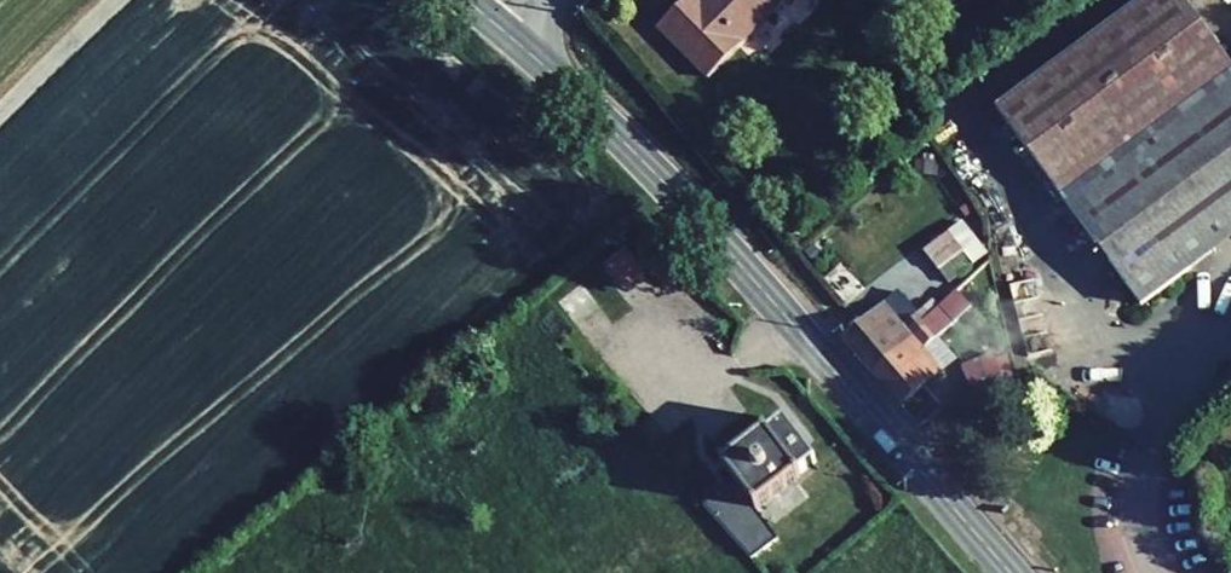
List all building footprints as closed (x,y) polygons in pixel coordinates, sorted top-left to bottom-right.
[(657,27),(707,77),(786,0),(702,0),(701,1),(700,0),(684,0),(657,27)] [(1156,0),(1113,0),(966,105),(1108,304),(1230,217),(1230,53),(1206,71),(1156,0)] [(919,261),(934,279),(957,259),(942,240),(919,261)] [(845,341),(874,375),(929,326),(915,310),(899,292),(896,295),(882,308),(845,341)] [(929,326),(940,339),(961,319),(947,305),(929,326)] [(874,375),(904,408),(922,392),(958,360),(940,339),(929,326),(874,375)] [(777,446),(766,433),(716,478),(761,527),(811,483),(777,446)]
